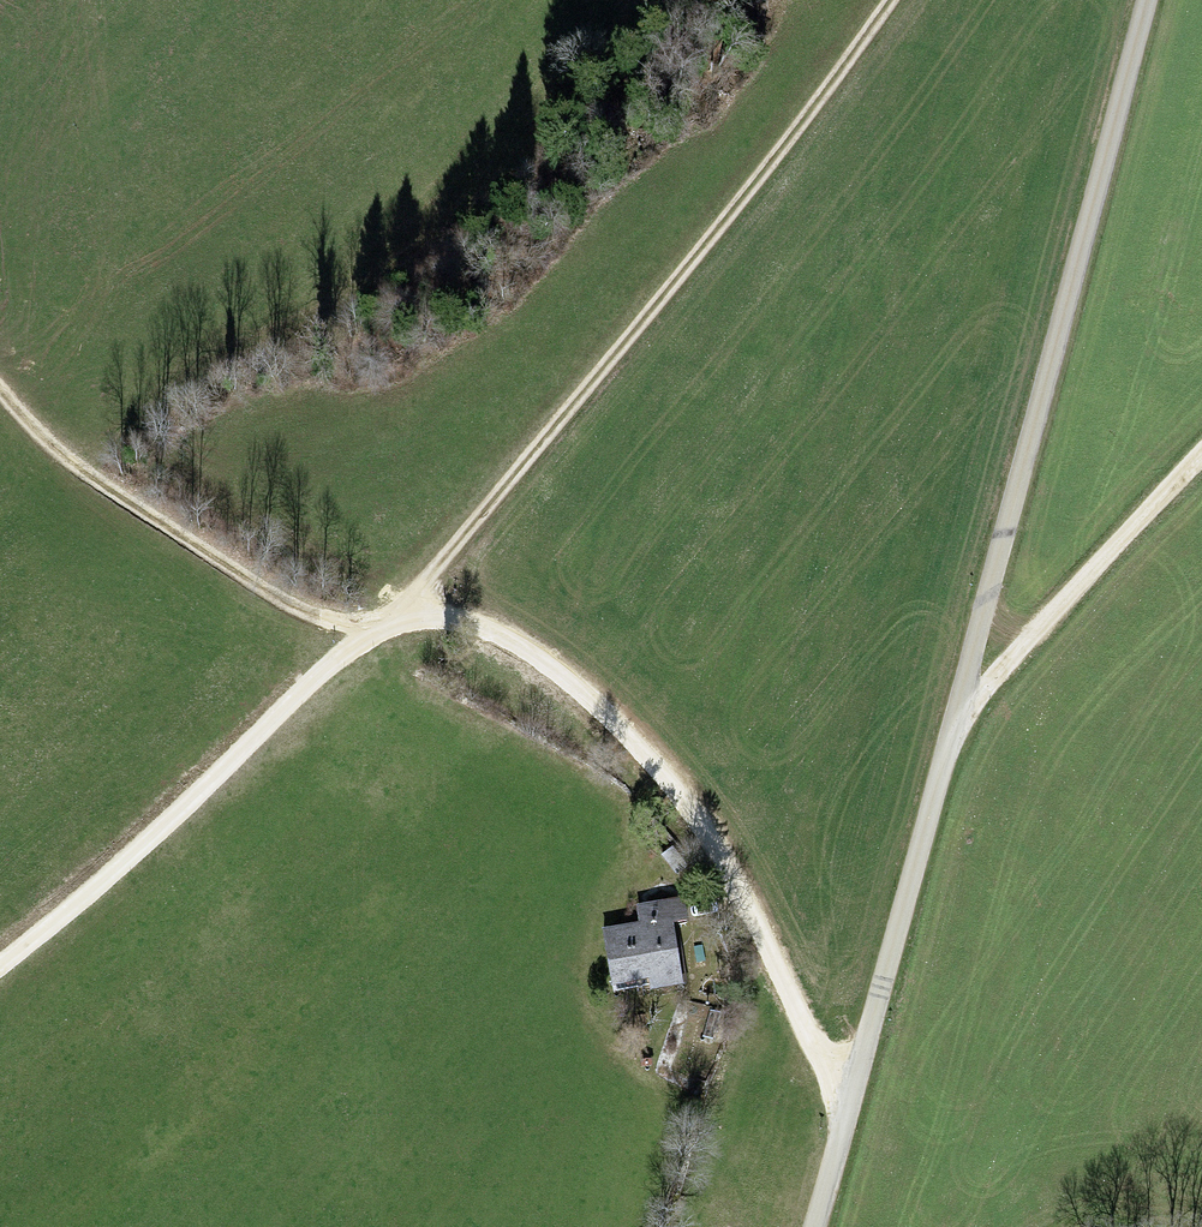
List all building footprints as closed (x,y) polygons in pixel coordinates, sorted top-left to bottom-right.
[(677,988),(670,935),(686,934),(684,910),(638,913),(639,933),(602,938),(609,996),(677,988)]
